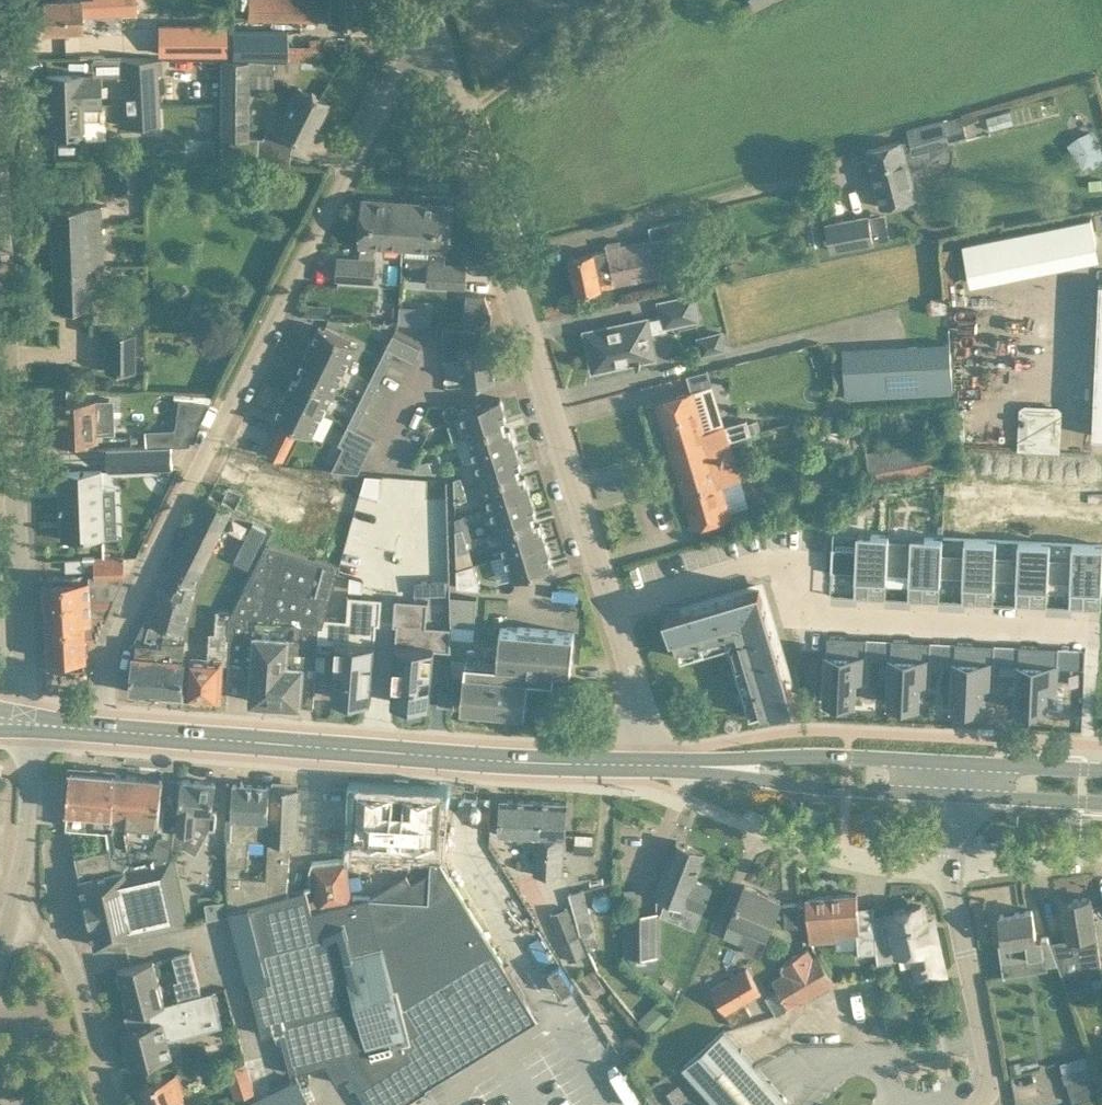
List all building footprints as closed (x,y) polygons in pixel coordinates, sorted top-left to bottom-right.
[(45,32),(81,30),(80,15),(136,13),(136,0),(43,0),(45,32)] [(248,17),(319,19),(319,1),(314,1),(314,0),(248,0),(248,17)] [(314,1),(319,1),(330,1),(330,23),(340,23),(362,23),(362,6),(359,6),(359,0),(314,0),(314,1)] [(159,24),(159,53),(224,54),(225,25),(159,24)] [(232,32),(231,59),(284,60),(284,33),(232,32)] [(79,41),(80,56),(123,55),(122,41),(104,42),(104,40),(79,41)] [(285,59),(318,59),(318,51),(285,50),(285,59)] [(160,58),(142,57),(120,57),(124,125),(159,123),(156,72),(161,71),(160,58)] [(220,59),(220,159),(289,165),(292,138),(305,144),(326,101),(298,87),(284,115),(276,111),(263,137),(248,136),(249,84),(274,85),(274,60),(220,59)] [(47,135),(55,135),(55,134),(83,133),(82,107),(99,106),(98,75),(81,76),(81,75),(46,76),(47,122),(47,135)] [(909,138),(901,140),(867,149),(883,206),(916,197),(909,171),(948,142),(947,139),(966,134),(962,114),(907,128),(909,138)] [(1082,168),(1091,163),(1093,167),(1101,162),(1101,148),(1091,129),(1067,143),(1082,168)] [(116,165),(116,194),(138,194),(137,165),(116,165)] [(337,278),(358,279),(374,280),(376,259),(374,259),(375,245),(403,247),(406,201),(363,198),(360,244),(361,245),(360,258),(338,256),(337,278)] [(406,201),(403,247),(402,263),(429,264),(428,284),(465,286),(466,265),(445,263),(446,250),(447,250),(450,204),(406,201)] [(98,206),(50,208),(54,307),(76,307),(90,306),(89,266),(101,266),(98,206)] [(884,212),(869,216),(826,223),(831,249),(874,241),(889,238),(884,212)] [(1089,215),(959,237),(966,278),(1096,257),(1089,215)] [(607,248),(570,256),(577,293),(659,275),(658,273),(673,270),(669,251),(676,250),(673,235),(686,232),(683,218),(648,226),(651,239),(621,245),(619,240),(606,243),(607,248)] [(1089,501),(1101,501),(1101,280),(1099,280),(1092,435),(1089,501)] [(470,293),(468,327),(475,328),(491,329),(492,314),(485,294),(470,293)] [(648,318),(590,330),(595,351),(591,352),(595,371),(619,366),(618,364),(637,360),(638,363),(642,363),(642,361),(639,359),(636,345),(653,342),(651,332),(669,329),(668,324),(700,318),(695,294),(661,301),(664,315),(648,318)] [(103,364),(104,332),(84,331),(84,318),(59,317),(57,363),(103,364)] [(319,325),(308,348),(345,367),(357,343),(319,325)] [(468,327),(443,326),(444,361),(445,361),(445,359),(461,357),(463,384),(496,380),(492,341),(477,343),(475,328),(468,327)] [(104,332),(104,369),(134,370),(134,332),(104,332)] [(701,337),(705,352),(726,347),(722,332),(701,337)] [(414,360),(420,347),(393,333),(386,346),(394,350),(414,360)] [(950,341),(843,346),(845,396),(953,391),(950,341)] [(389,360),(394,350),(386,346),(381,356),(389,360)] [(303,367),(301,373),(334,389),(345,367),(308,348),(299,365),(303,367)] [(294,376),(285,393),(323,411),(334,389),(301,373),(298,378),(294,376)] [(373,393),(378,383),(370,379),(365,389),(373,393)] [(678,394),(657,400),(676,463),(705,455),(703,449),(729,440),(740,437),(751,433),(748,422),(747,418),(705,431),(693,389),(678,394)] [(323,411),(285,393),(274,416),(311,434),(323,411)] [(461,409),(468,434),(504,423),(502,418),(506,416),(500,397),(461,409)] [(113,400),(92,401),(70,402),(70,403),(58,404),(59,426),(71,425),(72,441),(98,440),(97,422),(114,421),(113,400)] [(175,430),(173,444),(190,444),(210,403),(179,400),(175,430)] [(362,415),(366,405),(359,401),(354,411),(362,415)] [(449,403),(447,405),(444,410),(455,416),(457,414),(458,413),(459,411),(459,409),(458,406),(456,404),(454,403),(452,402),(449,403)] [(1017,450),(1061,451),(1063,409),(1059,405),(1026,403),(1020,407),(1017,450)] [(758,419),(748,422),(751,433),(762,430),(758,419)] [(504,423),(468,434),(476,458),(516,446),(510,427),(505,429),(504,423)] [(366,456),(375,437),(348,424),(338,442),(366,456)] [(281,425),(268,451),(283,459),(296,432),(281,425)] [(863,440),(871,483),(932,472),(926,441),(917,442),(915,431),(863,440)] [(705,455),(676,463),(694,524),(715,518),(730,513),(720,482),(739,476),(729,440),(703,449),(705,455)] [(172,445),(108,448),(109,470),(173,467),(172,445)] [(516,446),(476,458),(483,482),(518,471),(517,465),(521,464),(516,446)] [(433,471),(429,459),(418,462),(414,470),(433,471)] [(67,503),(62,503),(64,538),(86,537),(97,536),(104,536),(104,519),(102,471),(87,471),(65,472),(67,503)] [(518,471),(483,482),(490,506),(530,493),(525,475),(520,477),(518,471)] [(381,496),(382,475),(367,473),(362,490),(381,496)] [(465,487),(461,475),(454,477),(455,490),(465,487)] [(214,485),(207,498),(232,509),(240,491),(227,486),(225,490),(214,485)] [(468,497),(465,487),(455,490),(455,501),(468,497)] [(530,493),(490,506),(498,530),(533,519),(532,513),(536,512),(530,493)] [(151,623),(145,642),(137,642),(136,654),(134,654),(131,691),(183,695),(185,658),(186,641),(182,641),(197,587),(194,586),(232,509),(207,498),(206,498),(169,573),(167,572),(158,590),(160,591),(151,623)] [(533,519),(498,530),(505,553),(545,541),(540,523),(535,524),(533,519)] [(253,523),(234,560),(248,568),(267,530),(253,523)] [(466,539),(463,527),(456,529),(456,543),(466,539)] [(832,544),(831,569),(833,570),(833,569),(856,570),(854,596),(869,597),(870,578),(886,579),(887,579),(887,571),(886,571),(887,548),(888,548),(889,537),(889,532),(857,530),(857,532),(856,546),(833,544),(832,544)] [(887,548),(886,571),(887,571),(909,572),(908,599),(923,600),(923,599),(924,581),(940,581),(941,581),(941,574),(939,574),(941,550),(942,550),(943,535),(911,533),(911,538),(889,537),(888,548),(887,548)] [(941,550),(939,574),(941,574),(963,575),(962,602),(977,602),(978,583),(994,584),(995,576),(993,576),(994,553),(996,553),(997,537),(965,536),(964,552),(942,550),(941,550)] [(994,553),(993,576),(995,576),(1017,578),(1016,604),(1030,605),(1030,604),(1031,586),(1048,587),(1048,579),(1047,579),(1048,556),(1050,556),(1050,540),(1019,538),(1018,554),(996,553),(994,553)] [(469,549),(466,539),(456,543),(457,553),(469,549)] [(545,541),(505,553),(513,578),(553,566),(545,541)] [(1047,579),(1048,579),(1071,580),(1069,607),(1084,607),(1085,588),(1101,589),(1101,587),(1101,542),(1072,541),(1072,557),(1050,556),(1048,556),(1047,579)] [(325,616),(340,564),(289,550),(266,543),(228,617),(227,636),(231,636),(229,678),(253,679),(251,699),(284,701),(314,703),(317,639),(318,626),(322,626),(325,616)] [(48,582),(46,582),(50,658),(87,656),(86,639),(98,638),(97,632),(100,631),(100,625),(103,625),(102,619),(104,619),(105,620),(126,574),(134,556),(125,556),(125,557),(105,558),(95,558),(96,573),(90,573),(90,579),(75,580),(74,574),(48,576),(48,582)] [(482,589),(474,562),(457,568),(457,586),(482,589)] [(350,575),(349,589),(363,590),(363,582),(363,581),(363,580),(362,579),(361,578),(360,577),(350,575)] [(417,580),(416,592),(450,591),(449,583),(449,579),(417,580)] [(759,586),(663,614),(664,615),(677,659),(729,644),(750,715),(751,718),(762,715),(795,705),(759,586)] [(318,626),(317,639),(335,640),(335,639),(375,642),(376,622),(380,622),(381,595),(352,593),(350,617),(325,616),(322,626),(318,626)] [(475,625),(477,597),(451,595),(452,624),(475,625)] [(394,596),(393,623),(396,623),(395,643),(434,646),(434,647),(451,648),(451,624),(422,622),(424,598),(394,596)] [(219,661),(226,661),(228,622),(199,621),(198,644),(210,644),(209,659),(191,658),(189,695),(218,696),(219,661)] [(465,658),(461,705),(478,707),(478,708),(508,710),(508,709),(526,711),(529,676),(553,678),(554,666),(572,668),(575,632),(501,626),(498,661),(465,658)] [(828,636),(825,700),(836,700),(836,704),(854,705),(855,678),(865,679),(867,641),(847,640),(847,637),(828,636)] [(335,640),(332,695),(371,698),(375,642),(335,639),(335,640)] [(892,639),(889,703),(900,703),(900,707),(918,708),(919,681),(929,682),(931,644),(911,643),(911,640),(892,639)] [(955,642),(953,705),(964,706),(963,710),(981,711),(983,684),(993,685),(995,647),(975,646),(975,643),(955,642)] [(395,643),(391,699),(431,701),(434,647),(434,646),(395,643)] [(1019,645),(1016,708),(1027,709),(1027,713),(1045,713),(1046,687),(1057,687),(1059,650),(1039,649),(1039,646),(1019,645)] [(316,667),(325,668),(326,654),(317,653),(316,667)] [(440,691),(440,703),(453,704),(453,700),(453,692),(440,691)] [(71,770),(67,810),(69,810),(68,826),(69,826),(89,828),(107,829),(110,847),(97,850),(76,855),(81,877),(133,865),(131,851),(127,822),(128,805),(115,804),(117,774),(71,770)] [(117,774),(115,804),(128,805),(127,822),(131,851),(141,850),(157,847),(159,859),(172,856),(173,847),(175,827),(175,825),(159,824),(161,800),(163,778),(117,774)] [(175,827),(173,847),(184,847),(196,854),(211,828),(216,829),(218,808),(213,808),(214,804),(216,782),(183,779),(181,801),(180,808),(181,808),(179,828),(175,827)] [(231,838),(227,837),(228,877),(239,877),(240,863),(248,863),(248,840),(268,841),(270,807),(269,807),(270,785),(233,783),(232,805),(231,818),(232,818),(231,838)] [(239,877),(228,877),(229,899),(229,909),(288,893),(291,842),(296,842),(299,808),(300,787),(271,785),(270,807),(268,841),(268,877),(239,877)] [(358,789),(355,851),(375,852),(375,846),(392,847),(392,840),(402,840),(402,847),(418,848),(418,854),(437,855),(441,793),(404,791),(404,794),(394,793),(394,791),(358,789)] [(501,798),(500,820),(499,833),(536,835),(534,874),(548,875),(550,835),(542,835),(542,818),(527,817),(527,810),(529,810),(530,800),(501,798)] [(567,802),(530,800),(529,810),(527,810),(527,817),(542,818),(542,835),(550,835),(548,875),(562,875),(564,837),(565,837),(567,802)] [(664,872),(656,893),(666,897),(685,904),(685,903),(703,910),(712,886),(694,879),(697,871),(705,851),(677,840),(669,860),(664,872)] [(133,865),(81,877),(96,945),(141,935),(143,934),(187,924),(172,856),(159,859),(157,847),(141,850),(131,851),(133,865)] [(344,863),(316,867),(321,904),(349,900),(344,863)] [(420,865),(407,874),(412,882),(426,874),(420,865)] [(388,869),(380,874),(387,886),(401,877),(401,867),(388,867),(388,869)] [(357,870),(357,879),(370,880),(370,871),(357,870)] [(229,909),(230,913),(241,955),(248,980),(250,980),(264,1034),(281,1030),(290,1065),(293,1073),(328,1064),(339,1083),(351,1076),(368,1104),(400,1104),(428,1088),(423,1080),(533,1013),(453,882),(442,882),(442,877),(434,876),(430,871),(426,874),(412,882),(407,874),(369,897),(319,910),(316,897),(309,899),(307,888),(288,893),(229,909)] [(380,874),(373,879),(375,883),(380,890),(387,886),(380,874)] [(375,883),(364,890),(368,897),(380,890),(375,883)] [(745,885),(736,905),(731,918),(752,927),(743,948),(759,955),(769,932),(766,932),(780,899),(745,885)] [(351,888),(350,897),(363,897),(364,889),(351,888)] [(583,889),(569,893),(581,932),(595,928),(583,889)] [(857,893),(806,897),(808,919),(810,941),(836,939),(836,934),(857,932),(858,954),(877,952),(876,944),(874,920),(875,920),(874,906),(858,907),(857,893)] [(1050,941),(1058,963),(1067,987),(1068,989),(1085,987),(1084,977),(1101,974),(1098,950),(1096,934),(1094,917),(1091,896),(1061,900),(1064,922),(1067,939),(1050,941)] [(229,909),(229,899),(205,902),(208,920),(230,913),(229,909)] [(799,902),(784,903),(785,924),(801,923),(799,902)] [(896,940),(876,944),(877,952),(878,961),(899,957),(898,952),(912,949),(919,979),(923,978),(945,973),(935,932),(928,934),(921,905),(889,912),(894,933),(896,940)] [(567,906),(549,913),(568,960),(586,952),(567,906)] [(1004,942),(999,943),(1004,977),(1005,976),(1002,959),(1028,955),(1028,956),(1043,953),(1044,965),(1058,963),(1050,941),(1048,936),(1042,936),(1036,937),(1035,931),(1032,909),(1000,914),(1004,942)] [(624,912),(624,953),(632,953),(632,964),(656,965),(657,912),(624,912)] [(781,962),(786,972),(787,972),(813,956),(807,946),(781,962)] [(787,972),(773,979),(778,989),(788,1006),(835,979),(819,953),(813,956),(787,972)] [(140,964),(119,969),(130,1013),(131,1013),(150,1008),(165,1004),(164,1001),(160,985),(158,979),(153,961),(140,964)] [(711,988),(722,1007),(732,1023),(751,1013),(744,1001),(761,991),(746,968),(711,988)] [(583,977),(594,996),(604,990),(593,971),(583,977)] [(153,1022),(123,1030),(132,1066),(172,1054),(171,1051),(167,1036),(196,1029),(193,1016),(218,1009),(213,988),(164,1001),(165,1004),(150,1008),(153,1022)] [(788,1006),(778,989),(766,996),(777,1014),(788,1006)] [(652,1034),(672,1015),(658,1001),(639,1020),(652,1034)] [(886,1006),(887,1013),(889,1021),(909,1018),(906,1003),(886,1006)] [(699,1050),(683,1065),(719,1104),(792,1104),(724,1028),(699,1050)] [(1085,1054),(1060,1062),(1064,1071),(1088,1064),(1085,1054)] [(137,1087),(144,1104),(186,1104),(175,1073),(137,1087)] [(241,1104),(312,1104),(298,1078),(241,1104)] [(254,1093),(250,1080),(232,1086),(236,1098),(254,1093)]
